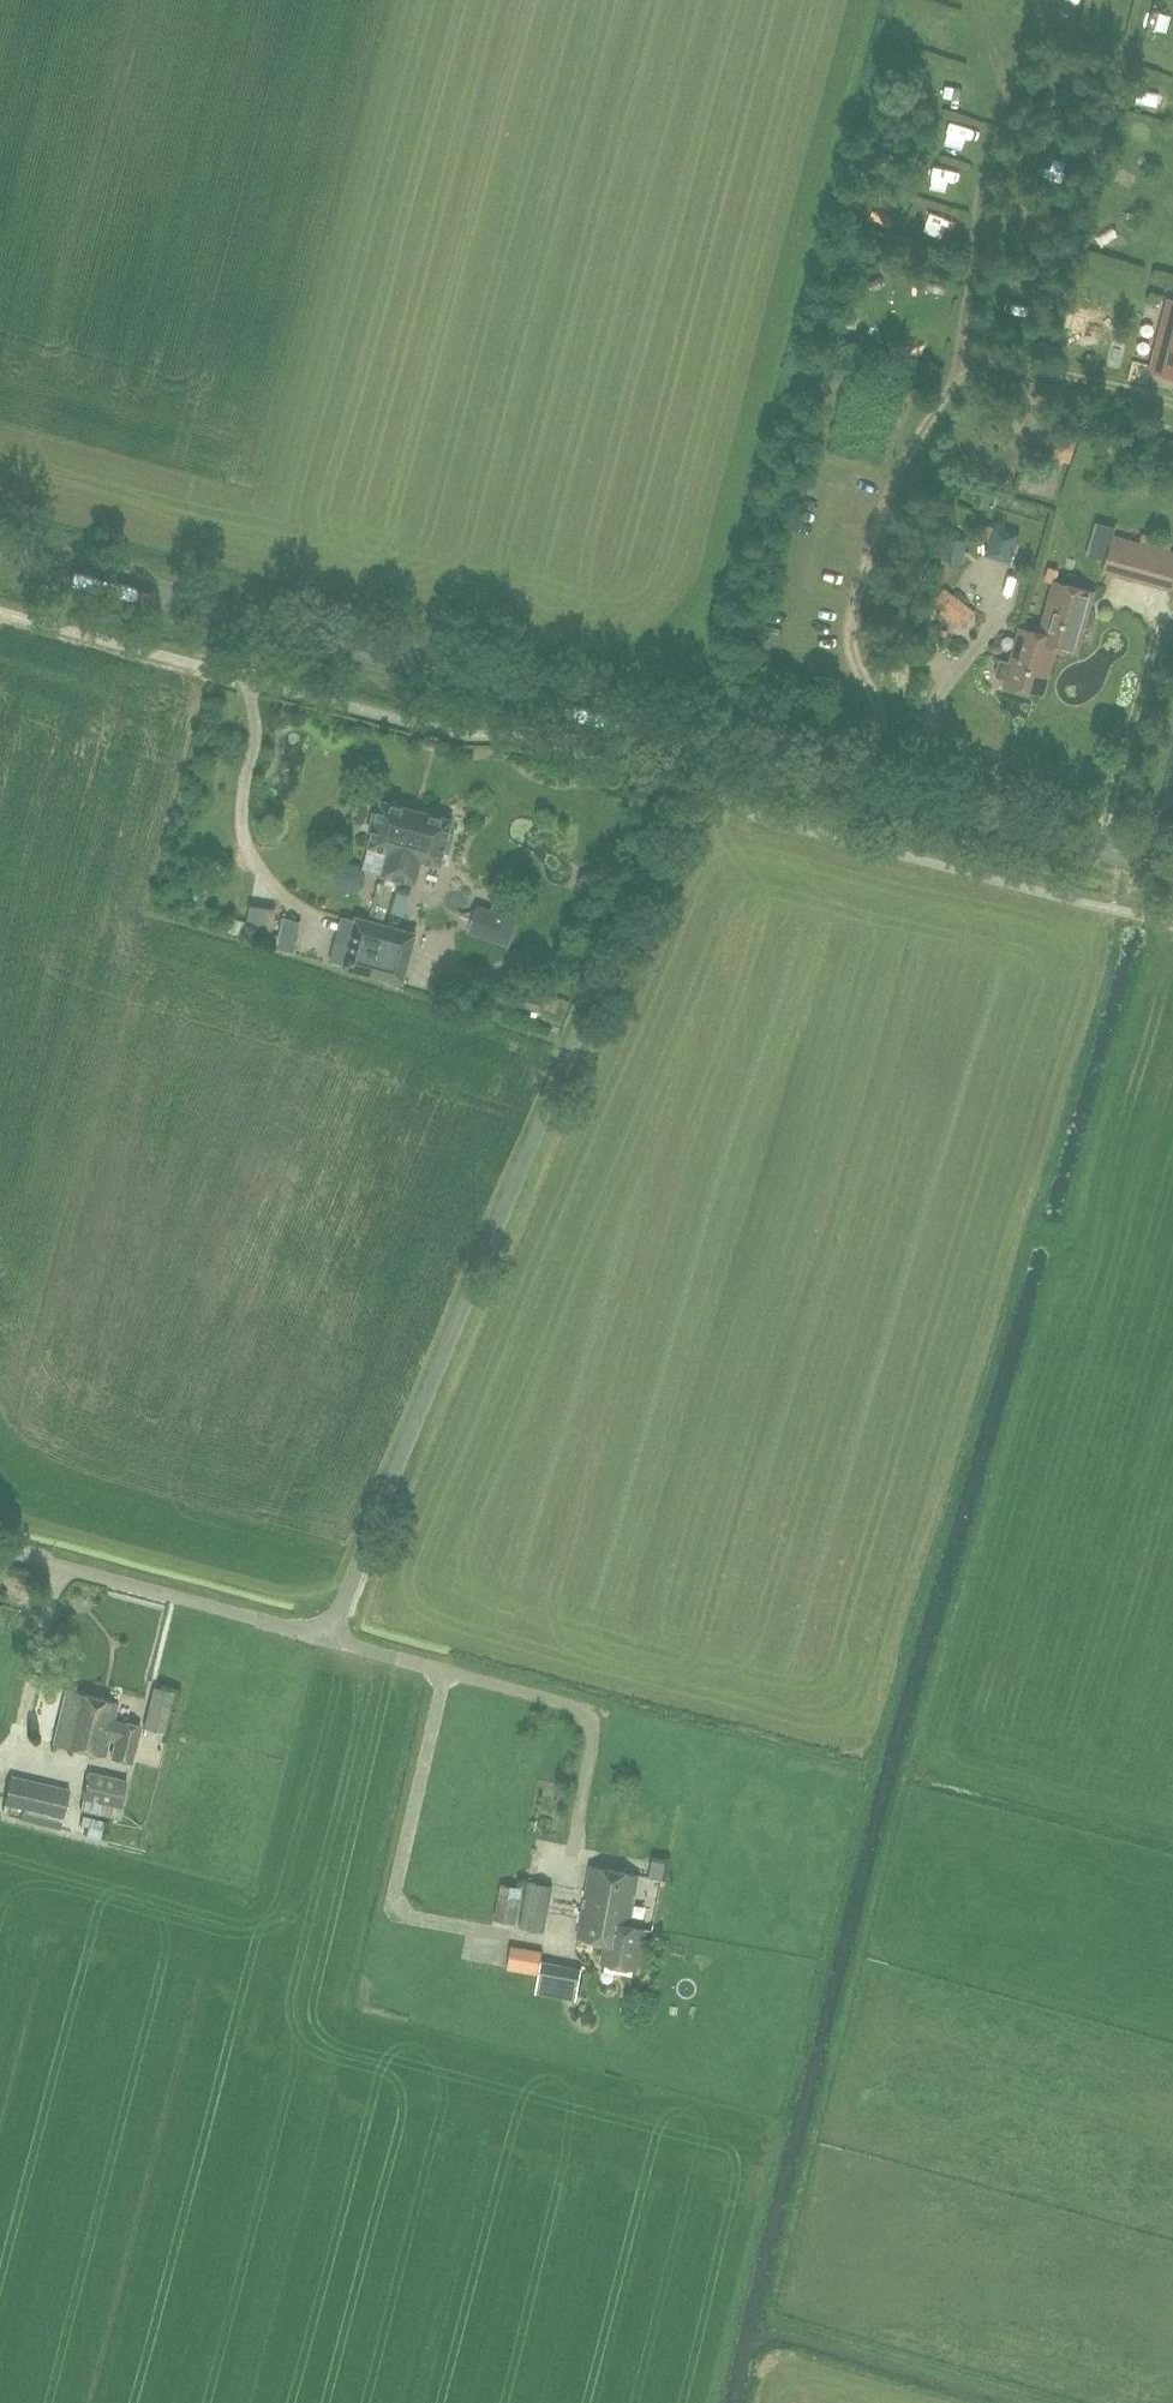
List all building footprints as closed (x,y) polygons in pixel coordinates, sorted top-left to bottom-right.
[(963,109),(972,90),(957,82),(947,101),(963,109)] [(1167,117),(1172,95),(1153,90),(1147,112),(1167,117)] [(945,163),(944,188),(966,189),(967,164),(945,163)] [(1157,373),(1172,377),(1172,312),(1157,373)] [(1070,462),(1077,440),(1059,434),(1052,457),(1070,462)] [(1167,437),(1163,455),(1172,458),(1172,439),(1167,437)] [(995,526),(986,554),(1010,561),(1018,533),(995,526)] [(1104,569),(1172,589),(1172,551),(1113,534),(1104,569)] [(941,559),(961,563),(966,539),(946,535),(941,559)] [(1055,580),(1041,632),(1057,637),(1054,646),(1076,652),(1093,591),(1055,580)] [(935,611),(971,627),(982,602),(946,586),(935,611)] [(1021,627),(1011,663),(1000,660),(996,675),(1006,678),(1005,683),(1041,693),(1054,646),(1057,637),(1041,632),(1021,627)] [(399,878),(417,810),(382,800),(379,813),(374,812),(369,830),(374,831),(370,845),(389,850),(383,874),(399,878)] [(453,820),(417,810),(399,878),(415,883),(421,859),(441,865),(444,851),(449,852),(454,834),(449,833),(453,820)] [(524,905),(496,895),(481,936),(509,946),(524,905)] [(301,921),(284,917),(276,948),(292,952),(301,921)] [(356,919),(350,944),(336,941),(331,962),(345,965),(344,968),(373,975),(386,926),(356,919)] [(386,926),(373,975),(404,982),(416,933),(386,926)] [(544,996),(524,991),(520,1006),(539,1012),(544,996)] [(175,1691),(153,1686),(143,1727),(166,1732),(175,1691)] [(113,1756),(132,1761),(140,1725),(114,1719),(118,1702),(66,1689),(53,1743),(105,1755),(109,1738),(116,1740),(113,1756)] [(127,1781),(91,1773),(86,1798),(122,1805),(127,1781)] [(66,1790),(10,1777),(4,1802),(60,1815),(66,1790)] [(652,1860),(649,1878),(662,1880),(665,1862),(652,1860)] [(606,1921),(628,1926),(638,1875),(590,1866),(579,1927),(604,1932),(606,1921)] [(519,1927),(543,1931),(551,1886),(528,1881),(519,1927)] [(500,1884),(494,1919),(515,1923),(522,1888),(500,1884)] [(606,1921),(604,1932),(607,1933),(602,1962),(635,1969),(643,1928),(628,1926),(606,1921)] [(541,1961),(543,1951),(511,1945),(507,1966),(538,1972),(535,1989),(576,1997),(580,1969),(541,1961)]
